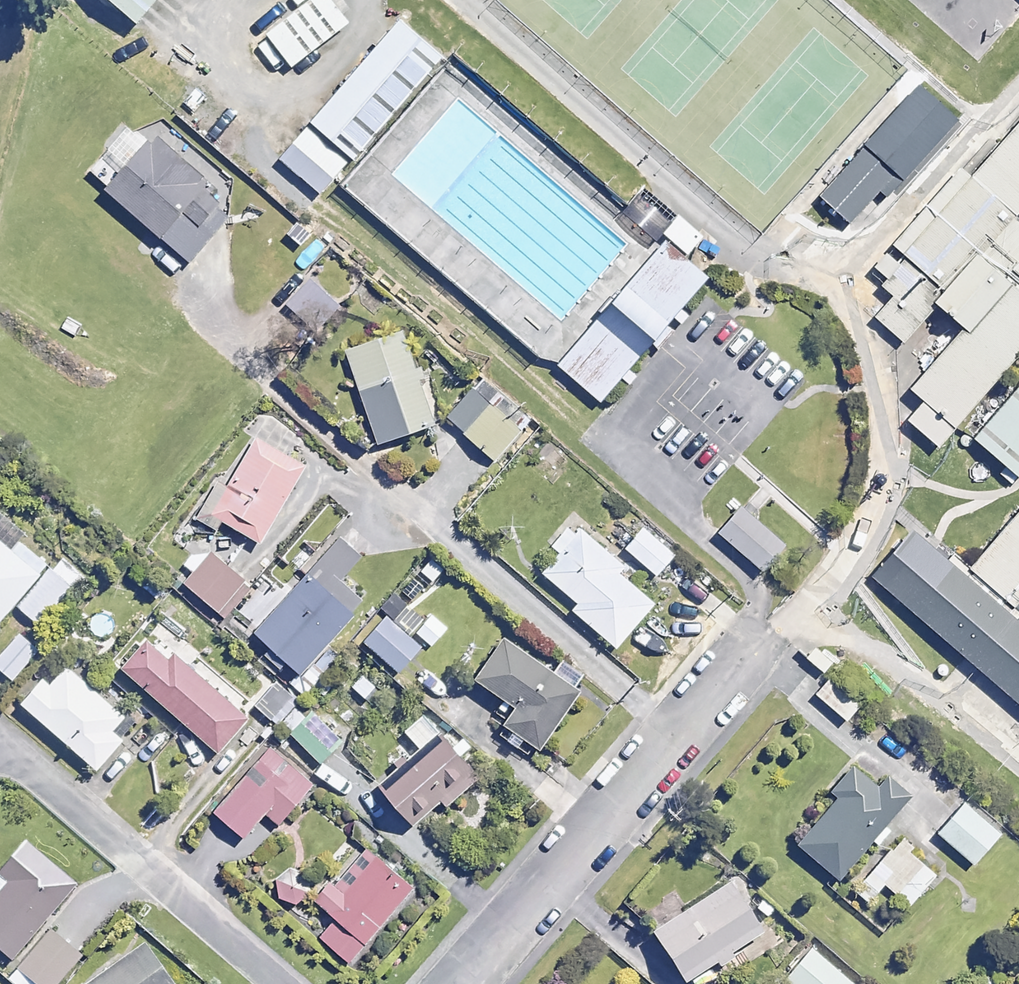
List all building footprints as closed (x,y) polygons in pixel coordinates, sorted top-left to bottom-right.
[(133,21),(151,0),(103,0),(133,21)] [(266,27),(292,63),(352,18),(338,0),(302,0),(266,27)] [(448,54),(405,15),(312,119),(356,157),(448,54)] [(918,81),(862,143),(898,177),(955,115),(918,81)] [(964,149),(874,252),(902,276),(872,311),(898,333),(931,294),(960,319),(893,396),(945,441),(1018,355),(1018,99),(964,149)] [(357,166),(305,122),(279,151),(331,196),(357,166)] [(202,182),(150,135),(103,186),(187,262),(230,215),(199,186),(202,182)] [(859,147),(808,200),(837,227),(888,174),(859,147)] [(419,240),(444,260),(458,243),(433,222),(419,240)] [(716,267),(671,229),(555,364),(599,402),(716,267)] [(432,422),(400,331),(345,351),(377,442),(432,422)] [(531,420),(484,375),(444,417),(491,462),(531,420)] [(970,439),(1013,474),(1018,467),(1018,381),(970,439)] [(303,467),(253,438),(226,484),(215,478),(194,515),(215,528),(220,519),(259,542),(303,467)] [(1018,707),(1018,614),(1015,610),(1018,605),(1018,493),(960,563),(906,523),(862,573),(1018,707)] [(788,543),(743,504),(717,533),(761,572),(788,543)] [(0,511),(0,616),(45,564),(16,539),(23,531),(0,511)] [(622,566),(570,520),(548,544),(557,552),(541,571),(575,601),(570,608),(614,647),(653,603),(617,571),(622,566)] [(674,553),(642,525),(623,547),(655,575),(674,553)] [(360,557),(337,538),(255,633),(300,673),(363,600),(340,580),(360,557)] [(219,623),(250,587),(199,544),(168,579),(219,623)] [(84,576),(63,558),(19,608),(39,626),(84,576)] [(423,641),(389,610),(361,641),(395,672),(423,641)] [(0,653),(0,669),(11,680),(41,651),(22,632),(0,653)] [(247,717),(149,632),(118,667),(217,753),(247,717)] [(576,691),(498,639),(473,677),(512,704),(501,721),(539,746),(576,691)] [(136,721),(61,655),(20,702),(95,768),(136,721)] [(858,704),(825,678),(813,694),(846,719),(858,704)] [(340,740),(304,704),(284,725),(320,760),(340,740)] [(433,739),(417,720),(403,731),(411,740),(396,752),(404,762),(378,783),(411,823),(473,773),(441,733),(433,739)] [(314,781),(273,744),(213,810),(241,837),(264,811),(276,822),(314,781)] [(837,877),(869,841),(877,847),(892,830),(884,824),(909,796),(887,777),(876,789),(852,768),(832,791),(838,796),(797,842),(837,877)] [(998,832),(961,800),(935,831),(972,862),(998,832)] [(935,875),(894,841),(854,889),(868,901),(883,883),(910,905),(935,875)] [(25,842),(0,871),(0,951),(10,959),(74,884),(25,842)] [(411,888),(368,850),(338,885),(331,879),(314,899),(336,918),(320,937),(347,961),(411,888)] [(296,865),(271,875),(283,905),(308,895),(296,865)] [(759,933),(729,883),(651,931),(681,980),(759,933)] [(50,929),(8,980),(13,983),(57,983),(81,955),(50,929)] [(143,945),(88,983),(171,983),(143,945)] [(811,947),(784,979),(789,983),(853,983),(811,947)]
